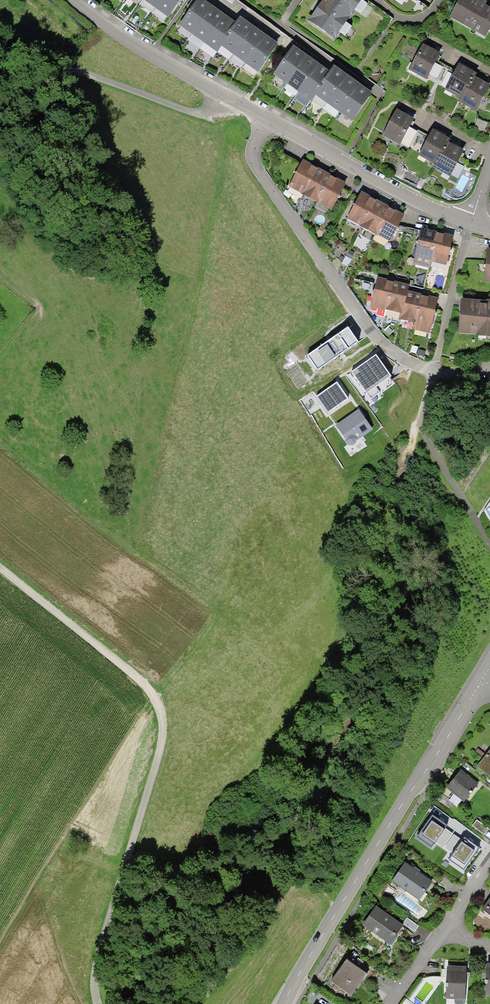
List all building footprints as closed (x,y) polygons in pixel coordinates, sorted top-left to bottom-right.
[(155,7),(168,16),(179,0),(159,0),(155,7)] [(212,5),(206,0),(196,0),(179,24),(191,33),(212,5)] [(311,16),(310,15),(307,19),(336,39),(338,35),(337,35),(349,18),(351,19),(354,14),(352,13),(361,0),(322,0),(311,16)] [(486,4),(481,1),(479,0),(458,0),(449,16),(485,36),(489,28),(489,7),(486,4)] [(203,41),(223,13),(218,9),(212,5),(191,33),(203,41)] [(203,41),(217,52),(222,46),(230,34),(228,32),(235,21),(230,17),(223,13),(203,41)] [(222,46),(233,54),(254,25),(247,21),(239,15),(235,21),(228,32),(230,34),(222,46)] [(233,54),(244,62),(265,33),(260,30),(254,25),(233,54)] [(265,33),(244,62),(258,71),(278,43),(271,38),(265,33)] [(432,48),(423,43),(409,69),(426,79),(427,77),(429,74),(439,55),(440,52),(432,48)] [(286,83),(306,54),(300,50),(294,45),(273,74),(286,83)] [(297,91),(317,62),(312,58),(306,54),(286,83),(297,91)] [(438,61),(441,57),(439,55),(429,74),(437,78),(442,69),(445,64),(438,61)] [(297,91),(312,101),(316,95),(324,83),(322,81),(330,71),(324,67),(317,62),(297,91)] [(469,87),(475,76),(477,73),(468,68),(459,63),(455,70),(446,88),(444,90),(460,98),(466,86),(469,87)] [(316,95),(327,103),(348,75),(341,70),(334,65),(330,71),(322,81),(324,83),(316,95)] [(455,70),(448,66),(445,71),(438,83),(446,88),(455,70)] [(327,103),(339,111),(359,83),(354,79),(348,75),(327,103)] [(475,76),(469,87),(466,86),(460,98),(458,101),(477,111),(489,86),(489,84),(483,80),(475,76)] [(359,83),(339,111),(352,120),(372,92),(366,87),(359,83)] [(406,113),(397,109),(382,135),(400,144),(400,143),(409,127),(414,118),(406,113)] [(410,145),(418,131),(409,127),(400,143),(409,147),(410,145)] [(443,153),(449,141),(451,138),(442,133),(433,128),(429,136),(420,150),(418,155),(434,163),(440,151),(443,153)] [(429,136),(418,130),(418,131),(410,145),(420,150),(429,136)] [(456,146),(449,141),(443,153),(440,151),(434,163),(432,166),(450,176),(464,150),(456,146)] [(301,194),(303,195),(318,168),(312,165),(311,164),(311,163),(303,159),(288,186),(301,193),(301,194)] [(318,203),(326,188),(324,186),(330,175),(331,174),(324,170),(318,167),(318,168),(303,195),(318,203)] [(337,179),(330,175),(324,186),(326,188),(318,203),(331,210),(346,183),(340,179),(337,178),(337,179)] [(359,225),(362,227),(376,200),(371,197),(369,196),(370,195),(362,191),(347,218),(360,225),(359,225)] [(377,235),(385,220),(382,218),(389,207),(389,206),(383,202),(377,199),(376,200),(362,227),(377,235)] [(395,210),(389,207),(382,218),(385,220),(377,235),(390,241),(405,214),(398,211),(396,210),(395,210)] [(433,246),(437,232),(437,231),(430,230),(421,227),(413,264),(430,268),(432,262),(435,247),(433,246)] [(444,234),(437,232),(433,246),(435,247),(432,262),(446,265),(454,235),(446,233),(444,233),(444,234)] [(392,291),(394,282),(387,280),(387,279),(384,278),(377,276),(374,290),(375,290),(370,307),(385,310),(385,309),(390,290),(392,291)] [(408,290),(409,284),(402,283),(394,281),(394,282),(392,291),(390,290),(385,309),(400,313),(402,313),(408,290)] [(414,323),(421,295),(421,293),(414,292),(408,290),(402,313),(400,313),(399,319),(414,323)] [(429,297),(421,295),(414,323),(412,329),(429,333),(438,298),(432,296),(429,295),(429,297)] [(462,298),(458,332),(476,334),(476,335),(489,337),(489,299),(487,299),(486,300),(462,298)] [(359,342),(348,327),(307,355),(318,370),(359,342)] [(391,376),(376,354),(351,372),(367,393),(376,387),(391,376)] [(340,385),(337,382),(316,396),(327,413),(349,399),(344,392),(342,388),(340,385)] [(380,392),(376,387),(367,393),(370,399),(380,392)] [(359,409),(335,425),(345,439),(345,441),(347,445),(353,445),(355,443),(356,441),(373,429),(365,418),(359,409)] [(477,766),(489,776),(489,750),(477,766)] [(479,783),(461,770),(447,788),(464,802),(473,791),(479,783)] [(441,821),(433,815),(417,837),(432,847),(435,842),(445,828),(447,825),(441,821)] [(477,819),(473,825),(484,834),(489,829),(477,819)] [(453,834),(445,828),(435,842),(443,848),(453,834)] [(462,840),(454,835),(445,848),(453,854),(462,840)] [(470,842),(464,838),(462,840),(453,854),(449,859),(463,869),(479,848),(470,842)] [(414,868),(405,862),(392,881),(420,900),(433,881),(419,872),(416,870),(414,868)] [(489,898),(481,909),(489,915),(489,897),(489,898)] [(376,906),(363,925),(392,945),(395,940),(397,938),(395,937),(403,925),(376,906)] [(419,926),(407,918),(403,923),(415,931),(419,926)] [(367,973),(347,959),(331,981),(351,995),(364,978),(367,973)] [(457,966),(447,965),(446,999),(465,999),(466,966),(457,966)]
